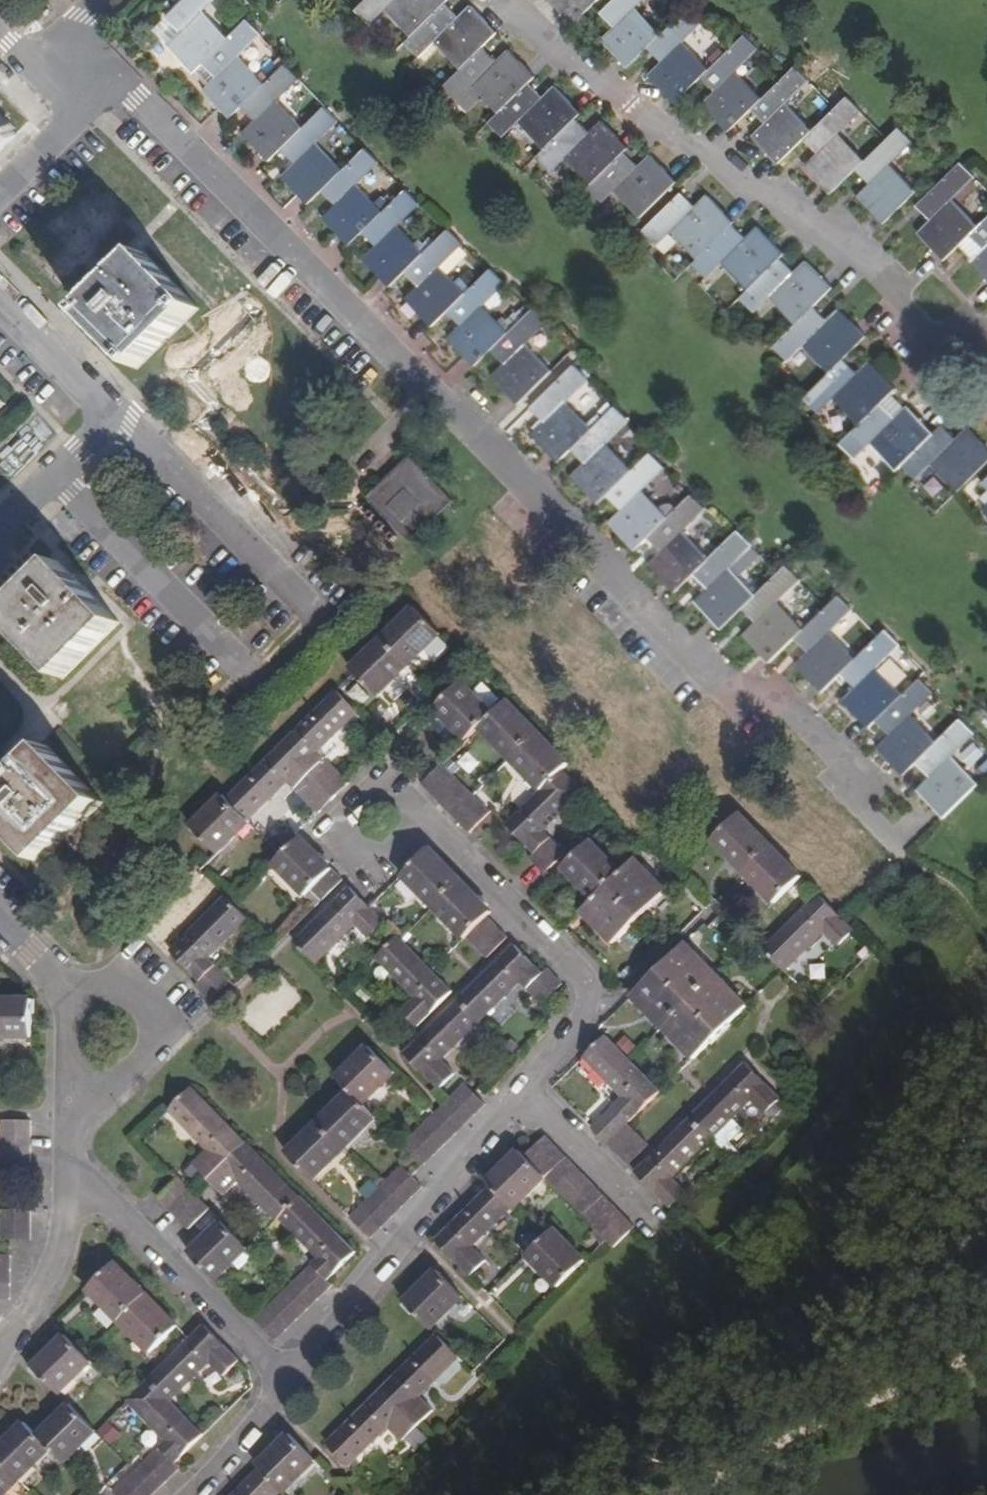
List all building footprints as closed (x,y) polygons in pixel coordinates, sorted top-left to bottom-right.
[(202,12),(215,0),(184,0),(167,17),(180,31),(168,44),(194,71),(203,62),(227,37),(202,12)] [(355,9),(370,23),(385,8),(413,34),(445,2),(447,0),(364,0),(355,9)] [(574,24),(599,0),(551,0),(574,24)] [(636,7),(642,0),(613,0),(601,13),(614,26),(601,38),(628,66),(647,47),(661,33),(636,7)] [(497,32),(471,5),(459,17),(445,2),(413,34),(405,42),(419,56),(433,42),(460,69),(484,47),(497,32)] [(709,67),(683,41),(705,19),(691,4),(684,11),(661,33),(647,47),(661,62),(648,75),(675,102),(700,77),(709,67)] [(265,83),(238,56),(260,34),(246,19),(227,37),(203,62),(217,76),(204,89),(231,117),(242,106),(265,83)] [(762,97),(736,71),(758,48),(744,34),(732,45),(709,67),(700,77),(714,91),(702,103),(729,130),(750,109),(762,97)] [(536,76),(509,49),(497,61),(484,47),(460,69),(444,87),(457,100),(472,86),(499,113),(529,83),(536,76)] [(281,149),(303,127),(276,100),(299,77),(285,63),(265,83),(242,106),(256,119),(243,132),(269,160),(281,149)] [(812,129),(786,103),(809,80),(795,66),(785,75),(762,97),(750,109),(765,123),(753,134),(778,161),(802,138),(812,129)] [(582,112),(555,85),(543,97),(529,83),(499,113),(488,123),(503,138),(519,122),(545,148),(576,119),(582,112)] [(865,159),(839,132),(860,111),(847,96),(835,107),(812,129),(802,138),(816,153),(804,165),(831,193),(855,169),(865,159)] [(343,170),(316,143),(338,121),(324,105),(303,127),(281,149),(295,163),(282,176),(309,204),(322,191),(343,170)] [(628,148),(602,121),(590,133),(576,119),(545,148),(535,158),(549,173),(565,157),(592,183),(625,151),(628,148)] [(9,132),(0,122),(0,141),(9,132)] [(916,189),(890,163),(912,141),(899,127),(887,138),(866,159),(865,159),(855,169),(869,183),(856,196),(883,222),(916,189)] [(362,232),(383,211),(357,184),(379,162),(366,148),(343,170),(322,191),(336,205),(324,218),(350,244),(362,232)] [(677,181),(650,153),(638,164),(625,151),(592,183),(584,192),(598,206),(614,191),(640,217),(677,181)] [(978,226),(951,200),(973,177),(960,163),(917,205),(931,219),(918,231),(945,259),(970,234),(978,226)] [(404,273),(424,252),(398,226),(420,203),(406,188),(383,211),(362,232),(376,245),(363,258),(391,286),(404,273)] [(735,222),(707,194),(696,206),(682,193),(643,231),(656,245),(671,231),(698,258),(733,223),(735,222)] [(978,226),(970,234),(984,248),(971,261),(986,277),(986,217),(978,226)] [(784,253),(758,226),(747,237),(733,223),(698,258),(692,263),(706,277),(721,262),(728,270),(747,288),(779,258),(784,253)] [(447,312),(466,292),(440,265),(461,243),(448,229),(424,252),(404,273),(417,286),(405,298),(433,326),(447,312)] [(136,370),(198,309),(143,251),(81,313),(136,370)] [(832,287),(806,260),(799,266),(793,272),(779,258),(747,288),(740,296),(754,311),(768,297),(794,323),(813,306),(832,287)] [(490,350),(509,331),(483,305),(505,283),(490,268),(466,292),(447,312),(460,325),(448,338),(475,365),(490,350)] [(518,404),(552,370),(527,344),(549,321),(534,306),(531,309),(509,331),(490,350),(504,363),(491,376),(518,404)] [(866,336),(840,308),(827,320),(813,306),(794,323),(772,344),(788,360),(802,345),(816,358),(830,372),(843,359),(866,336)] [(896,388),(869,361),(857,372),(843,359),(830,372),(804,398),(818,412),(832,397),(846,411),(859,425),(881,403),(896,388)] [(592,428),(567,400),(588,379),(574,364),(531,407),(544,421),(532,433),(559,460),(572,448),(592,428)] [(859,425),(841,443),(855,457),(869,443),(886,459),(896,469),(902,464),(933,433),(923,422),(906,405),(895,417),(881,403),(859,425)] [(633,469),(607,443),(629,421),(615,406),(592,428),(572,448),(585,463),(573,476),(599,502),(607,495),(633,469)] [(917,479),(931,465),(957,490),(986,460),(986,447),(967,427),(956,438),(942,424),(933,433),(902,464),(917,479)] [(352,455),(367,441),(359,433),(345,448),(352,455)] [(633,469),(607,495),(618,506),(621,509),(608,522),(619,534),(634,548),(647,536),(668,515),(651,498),(642,489),(664,467),(650,452),(633,469)] [(452,501),(410,458),(406,462),(374,491),(366,499),(410,543),(452,501)] [(668,515),(647,536),(661,551),(649,563),(675,591),(694,573),(709,558),(683,530),(705,508),(691,494),(668,515)] [(755,594),(729,567),(752,545),(738,530),(732,536),(709,558),(694,573),(708,586),(694,599),(722,627),(742,607),(755,594)] [(59,562),(58,562),(1,618),(53,670),(62,678),(118,623),(59,562)] [(803,628),(778,601),(800,579),(786,565),(755,594),(742,607),(756,622),(743,634),(769,661),(794,637),(803,628)] [(856,659),(829,631),(852,609),(838,594),(826,606),(803,628),(794,637),(808,651),(795,664),(822,692),(842,672),(856,659)] [(443,636),(413,605),(381,637),(406,663),(420,650),(424,654),(443,636)] [(902,693),(877,666),(899,644),(886,630),(879,636),(856,659),(842,672),(855,686),(842,699),(868,726),(876,720),(902,693)] [(406,663),(381,637),(350,669),(380,699),(397,681),(392,677),(406,663)] [(411,667),(424,654),(420,650),(406,663),(411,667)] [(397,681),(411,667),(406,663),(392,677),(397,681)] [(937,741),(910,714),(933,691),(919,676),(902,693),(876,720),(890,734),(877,747),(904,774),(917,761),(937,741)] [(494,711),(463,680),(433,711),(449,728),(453,724),(468,738),(478,728),(494,711)] [(319,751),(358,712),(336,690),(281,744),(334,797),(350,781),(319,751)] [(540,730),(508,697),(494,711),(478,728),(495,746),(499,742),(513,756),(540,730)] [(977,781),(951,755),(974,733),(959,719),(937,741),(917,761),(930,775),(917,788),(944,814),(971,787),(977,781)] [(468,738),(453,724),(449,728),(463,742),(468,738)] [(571,762),(540,730),(513,756),(528,770),(523,775),(540,792),(563,769),(571,762)] [(513,756),(499,742),(495,746),(509,760),(513,756)] [(334,797),(281,744),(252,773),(227,799),(246,819),(249,822),(287,783),(318,814),(334,797)] [(40,863),(102,803),(46,747),(0,791),(0,823),(40,863)] [(528,770),(513,756),(509,760),(523,775),(528,770)] [(464,785),(443,763),(422,784),(443,805),(464,785)] [(545,830),(584,791),(563,769),(540,792),(506,825),(534,853),(529,857),(545,873),(567,851),(545,830)] [(450,813),(471,792),(464,785),(443,805),(450,813)] [(491,811),(471,792),(450,813),(470,833),(491,811)] [(231,834),(246,819),(227,799),(221,794),(189,826),(213,850),(219,855),(236,838),(231,834)] [(770,844),(739,812),(711,840),(727,857),(732,853),(746,868),(770,844)] [(236,838),(251,824),(249,822),(246,819),(231,834),(236,838)] [(343,879),(302,836),(272,866),(304,898),(312,890),(322,901),(343,879)] [(622,871),(591,839),(561,868),(578,885),(583,880),(597,894),(608,884),(622,871)] [(802,876),(770,844),(746,868),(760,881),(756,885),(774,904),(802,876)] [(462,879),(431,847),(401,876),(419,894),(423,890),(437,904),(462,879)] [(746,868),(732,853),(727,857),(742,872),(746,868)] [(651,872),(636,857),(631,862),(646,878),(651,872)] [(667,889),(651,872),(646,878),(631,862),(622,871),(608,884),(639,916),(667,889)] [(760,881),(746,868),(742,872),(756,885),(760,881)] [(492,910),(462,879),(437,904),(451,918),(447,922),(463,940),(466,937),(487,916),(492,910)] [(597,894),(583,880),(578,885),(592,900),(597,894)] [(639,916),(608,884),(597,894),(592,900),(584,908),(598,922),(593,927),(610,944),(639,916)] [(385,922),(370,907),(351,887),(295,943),(316,964),(354,925),(367,938),(385,922)] [(437,904),(423,890),(419,894),(433,908),(437,904)] [(763,949),(785,971),(824,933),(837,946),(855,929),(820,894),(763,949)] [(209,958),(247,920),(233,905),(225,897),(170,951),(200,982),(195,986),(210,1002),(231,981),(209,958)] [(451,918),(437,904),(433,908),(447,922),(451,918)] [(598,922),(584,908),(579,913),(593,927),(598,922)] [(508,938),(487,916),(466,937),(487,958),(508,938)] [(402,940),(399,936),(376,958),(414,998),(401,1011),(418,1028),(454,992),(432,970),(402,940)] [(713,977),(698,962),(703,958),(687,940),(658,969),(689,1000),(713,977)] [(563,984),(548,968),(542,973),(514,944),(462,997),(484,1019),(520,984),(542,1005),(563,984)] [(718,972),(703,958),(698,962),(713,977),(718,972)] [(689,1000),(658,969),(633,994),(629,998),(646,1015),(651,1010),(653,1012),(665,1024),(689,1000)] [(732,986),(718,972),(713,977),(727,991),(732,986)] [(749,1003),(732,986),(727,991),(713,977),(689,1000),(721,1030),(749,1003)] [(32,997),(0,996),(0,1034),(8,1034),(8,1041),(31,1040),(32,997)] [(443,1061),(484,1019),(462,997),(404,1054),(440,1090),(456,1074),(443,1061)] [(721,1030),(689,1000),(665,1024),(680,1038),(675,1043),(691,1059),(721,1030)] [(665,1024),(653,1012),(651,1010),(646,1015),(660,1029),(665,1024)] [(680,1038),(665,1024),(660,1029),(675,1043),(680,1038)] [(629,1121),(660,1090),(629,1059),(606,1035),(582,1058),(621,1098),(591,1127),(607,1143),(629,1121)] [(377,1085),(392,1070),(367,1045),(334,1077),(348,1091),(365,1107),(382,1090),(377,1085)] [(714,1138),(751,1102),(765,1115),(782,1098),(747,1063),(692,1117),(714,1138)] [(382,1090),(397,1075),(392,1070),(377,1085),(382,1090)] [(485,1105),(464,1083),(444,1103),(466,1125),(485,1105)] [(246,1143),(192,1088),(168,1111),(207,1150),(192,1165),(208,1181),(246,1143)] [(377,1119),(365,1107),(348,1091),(317,1122),(341,1146),(356,1131),(360,1136),(377,1119)] [(466,1125),(444,1103),(435,1112),(457,1134),(466,1125)] [(425,1166),(457,1134),(435,1112),(403,1145),(425,1166)] [(673,1178),(714,1138),(692,1117),(636,1173),(670,1208),(687,1192),(673,1178)] [(31,1166),(33,1121),(1,1121),(1,1166),(16,1166),(31,1166)] [(652,1144),(629,1121),(607,1143),(629,1166),(652,1144)] [(327,1160),(341,1146),(317,1122),(286,1152),(315,1182),(332,1164),(327,1160)] [(346,1151),(360,1136),(356,1131),(341,1146),(346,1151)] [(578,1167),(546,1135),(524,1156),(546,1179),(556,1189),(578,1167)] [(300,1197),(246,1143),(208,1181),(224,1196),(238,1182),(277,1221),(279,1220),(300,1197)] [(332,1164),(346,1151),(341,1146),(327,1160),(332,1164)] [(546,1179),(524,1156),(518,1150),(486,1182),(491,1187),(510,1206),(524,1192),(528,1196),(546,1179)] [(372,1238),(423,1186),(414,1178),(401,1165),(381,1186),(349,1216),(372,1238)] [(564,1195),(585,1174),(578,1167),(556,1189),(564,1195)] [(636,1226),(585,1174),(564,1195),(614,1248),(636,1226)] [(195,1195),(179,1179),(158,1199),(189,1229),(209,1210),(195,1195)] [(475,1247),(513,1209),(510,1206),(491,1187),(436,1242),(471,1276),(486,1260),(475,1247)] [(514,1210),(528,1196),(524,1192),(510,1206),(513,1209),(514,1210)] [(358,1251),(302,1196),(301,1197),(300,1197),(279,1220),(310,1252),(317,1257),(311,1264),(329,1281),(358,1251)] [(244,1246),(218,1220),(188,1250),(218,1281),(235,1264),(230,1259),(244,1246)] [(587,1259),(555,1226),(530,1251),(546,1267),(541,1272),(557,1288),(587,1259)] [(235,1264),(249,1251),(244,1246),(230,1259),(235,1264)] [(546,1267),(530,1251),(525,1256),(541,1272),(546,1267)] [(11,1254),(0,1254),(0,1300),(10,1300),(11,1254)] [(148,1294),(117,1261),(87,1290),(105,1309),(110,1305),(123,1318),(148,1294)] [(277,1340),(332,1285),(329,1281),(311,1264),(256,1319),(277,1340)] [(445,1308),(459,1294),(435,1269),(403,1300),(432,1330),(450,1313),(445,1308)] [(179,1325),(148,1294),(123,1318),(137,1333),(132,1337),(149,1355),(179,1325)] [(450,1313),(464,1299),(459,1294),(445,1308),(450,1313)] [(123,1318),(110,1305),(105,1309),(118,1323),(123,1318)] [(137,1333),(123,1318),(118,1323),(132,1337),(137,1333)] [(171,1401),(209,1362),(223,1377),(239,1360),(203,1325),(191,1337),(149,1379),(171,1401)] [(421,1395),(459,1358),(438,1335),(382,1390),(418,1426),(435,1410),(421,1395)] [(74,1375),(88,1361),(84,1357),(63,1336),(57,1342),(32,1366),(62,1396),(78,1380),(74,1375)] [(78,1380),(93,1366),(88,1361),(74,1375),(78,1380)] [(204,1434),(171,1401),(149,1379),(127,1401),(166,1440),(159,1447),(176,1464),(204,1434)] [(418,1426),(382,1390),(328,1443),(350,1465),(387,1428),(402,1442),(418,1426)] [(93,1428),(69,1403),(60,1412),(37,1435),(52,1451),(66,1465),(82,1448),(78,1443),(93,1428)] [(37,1435),(23,1421),(0,1444),(0,1458),(17,1475),(30,1462),(35,1467),(52,1451),(37,1435)] [(107,1422),(100,1437),(114,1444),(121,1429),(107,1422)] [(82,1448),(98,1433),(93,1428),(78,1443),(82,1448)] [(317,1462),(289,1433),(257,1465),(260,1467),(283,1491),(286,1494),(317,1462)] [(181,1469),(176,1464),(159,1447),(113,1492),(115,1494),(153,1494),(178,1472),(181,1469)] [(17,1475),(0,1458),(0,1494),(6,1494),(7,1494),(2,1489),(17,1475)] [(21,1480),(35,1467),(30,1462),(17,1475),(21,1480)] [(283,1491),(260,1467),(232,1494),(279,1494),(283,1491)] [(7,1494),(21,1480),(17,1475),(2,1489),(7,1494)]
